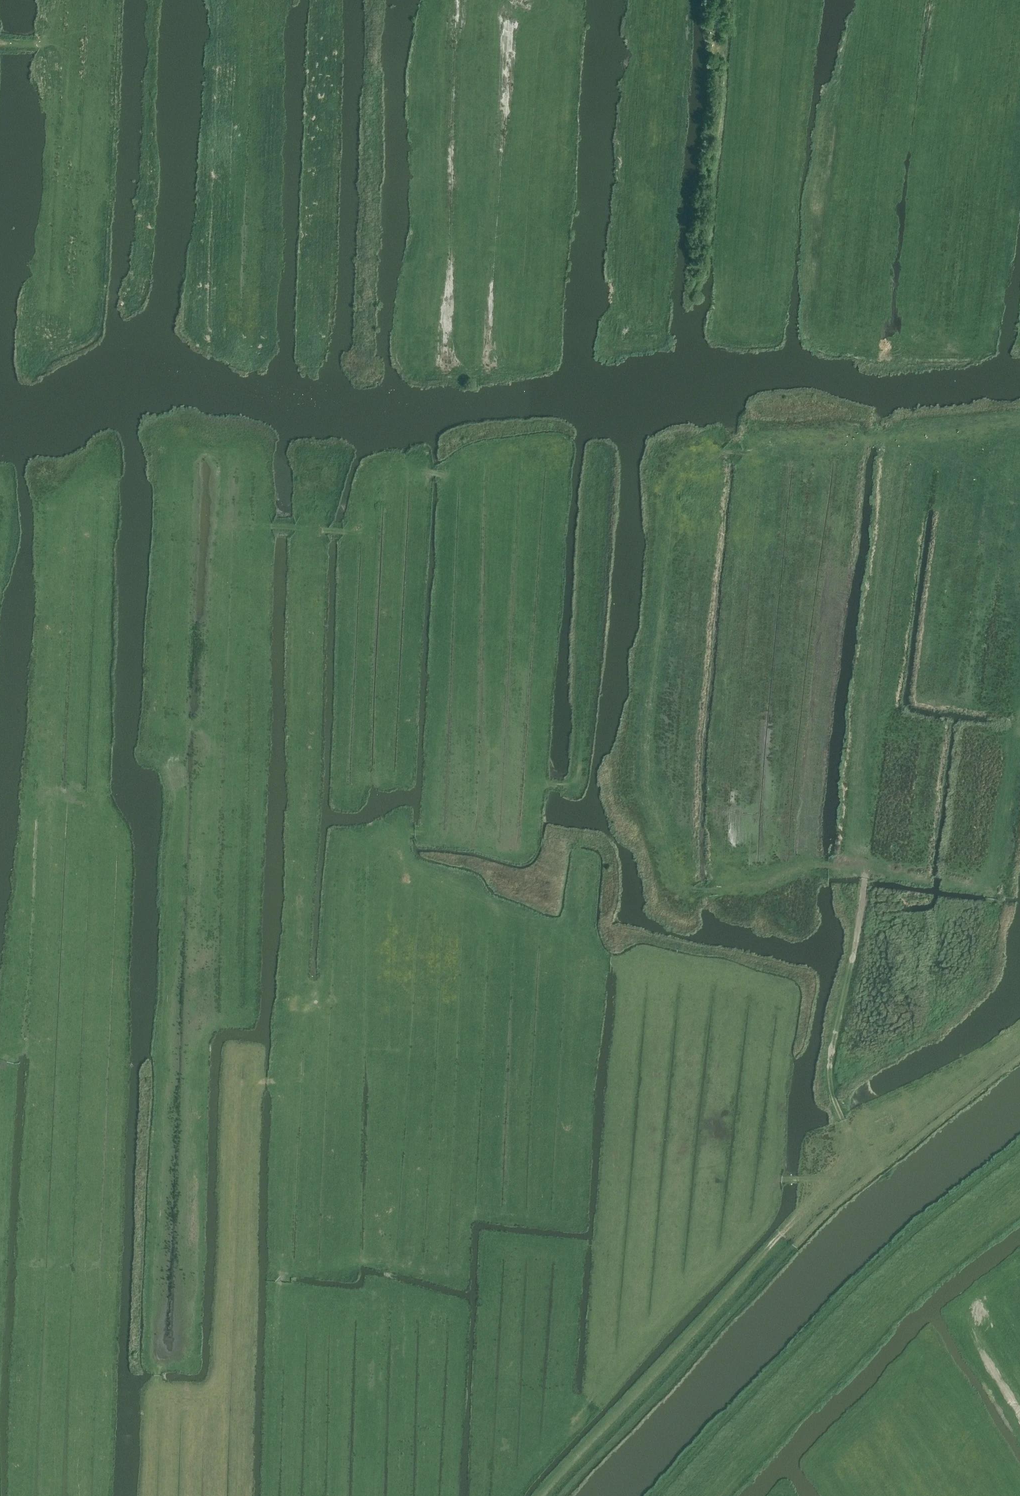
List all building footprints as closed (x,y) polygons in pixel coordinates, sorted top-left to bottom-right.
[(714,10),(712,26),(722,27),(724,11),(714,10)]
